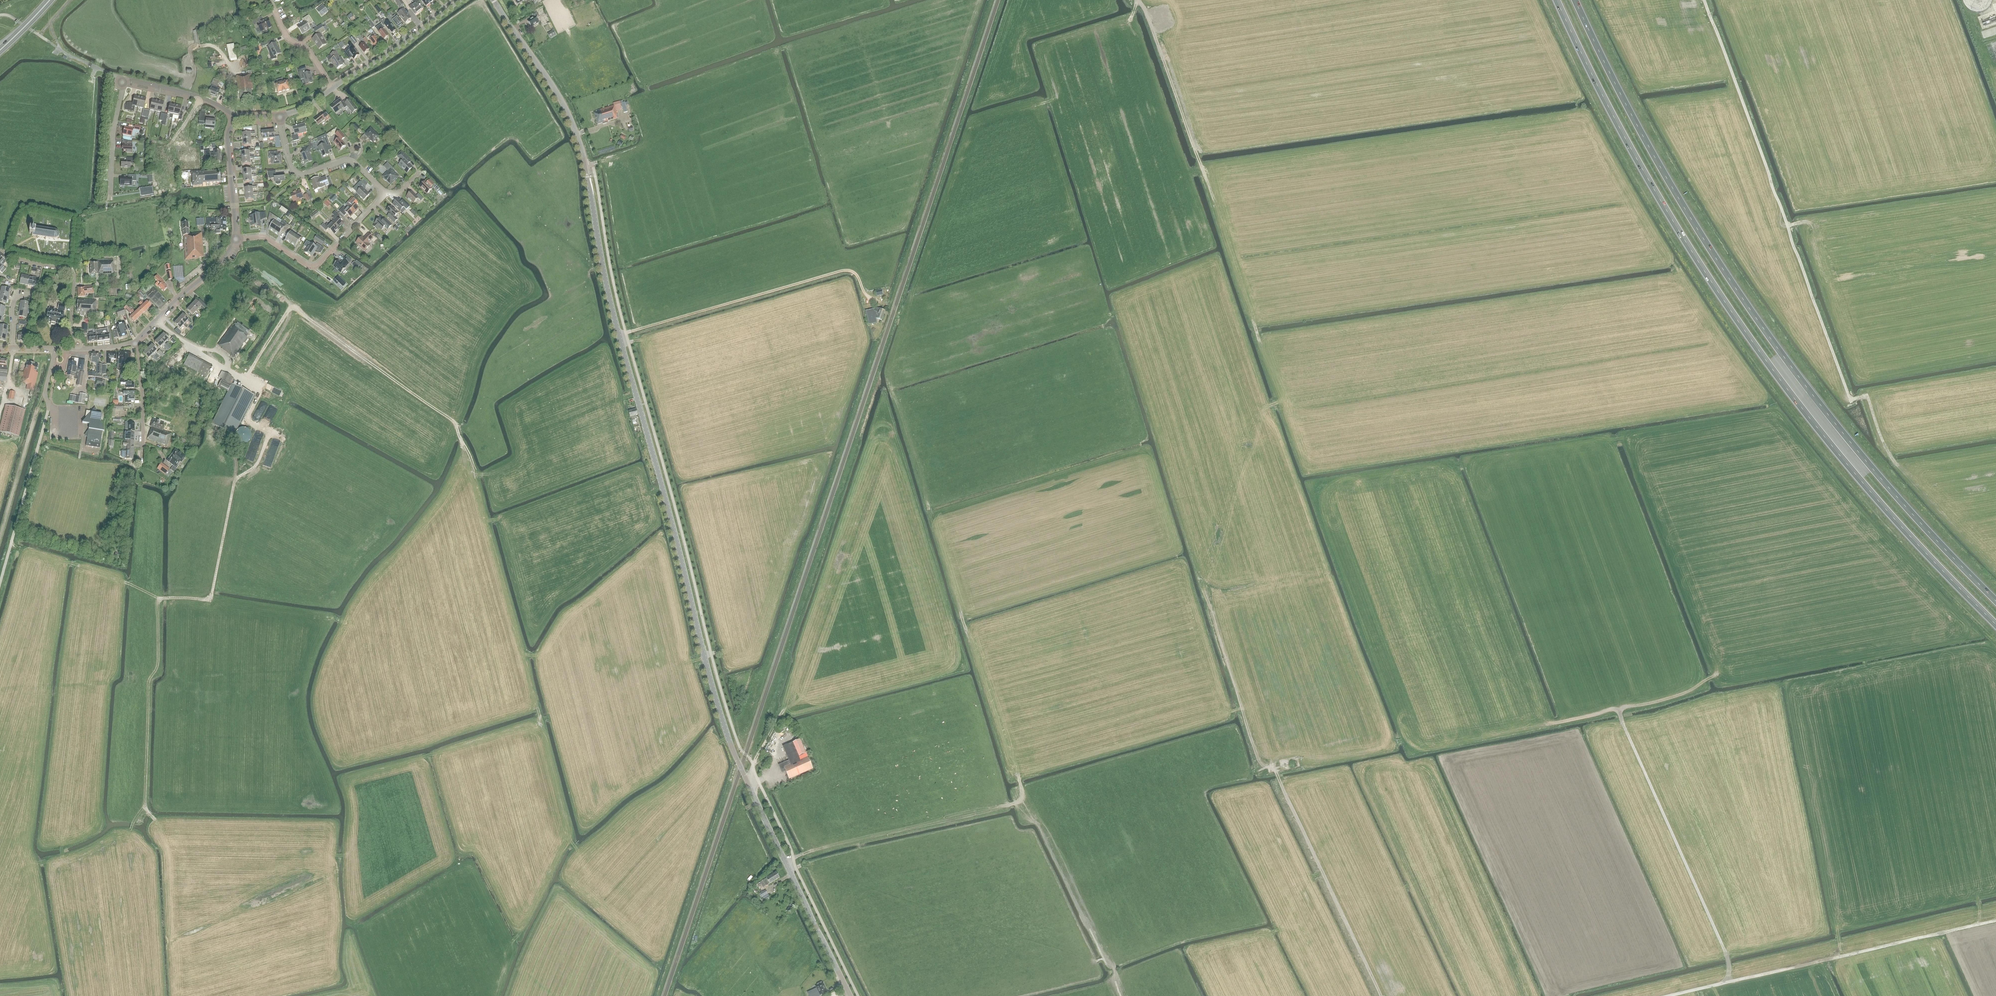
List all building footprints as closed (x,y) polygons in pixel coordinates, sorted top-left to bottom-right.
[(404,9),(402,6),(404,4),(401,0),(396,0),(395,1),(400,7),(399,7),(402,10),(398,13),(405,23),(411,18),(404,9)] [(418,1),(417,0),(409,0),(410,1),(411,0),(413,3),(409,6),(415,15),(424,8),(418,1)] [(317,10),(320,15),(327,10),(323,5),(317,10)] [(537,19),(539,17),(537,12),(533,14),(535,17),(530,20),(531,20),(528,22),(531,27),(539,22),(537,19)] [(391,14),(387,17),(391,22),(393,21),(394,23),(398,28),(403,25),(398,19),(397,17),(395,14),(392,16),(391,14)] [(308,25),(312,22),(308,16),(303,19),(305,22),(298,27),(302,34),(310,29),(308,25)] [(369,20),(366,16),(364,18),(367,22),(372,28),(374,26),(370,20),(369,20)] [(379,17),(378,18),(380,21),(383,25),(384,24),(386,27),(389,30),(392,33),(396,30),(391,23),(389,21),(387,22),(384,18),(382,20),(379,17)] [(258,33),(260,32),(261,32),(264,30),(263,29),(267,28),(267,29),(271,27),(268,19),(261,22),(260,18),(252,21),(258,33)] [(383,29),(384,28),(381,24),(375,28),(384,39),(388,36),(383,29)] [(325,31),(325,30),(328,29),(326,25),(315,32),(318,36),(312,39),(315,43),(319,49),(326,44),(324,41),(320,35),(325,31)] [(374,32),(373,32),(371,28),(368,30),(371,35),(367,38),(374,46),(379,42),(376,37),(377,36),(374,32)] [(556,35),(553,30),(547,33),(550,39),(556,35)] [(369,49),(365,44),(366,43),(360,35),(356,37),(362,45),(359,46),(364,53),(369,49)] [(234,43),(226,45),(229,60),(237,59),(234,43)] [(275,56),(281,53),(279,49),(278,49),(275,43),(269,46),(267,47),(270,53),(271,59),(276,58),(275,56)] [(350,47),(343,51),(349,59),(352,57),(354,59),(359,55),(355,49),(355,48),(351,43),(348,45),(350,47)] [(341,57),(338,58),(338,57),(339,56),(336,51),(330,55),(333,58),(330,60),(332,63),(333,63),(337,69),(343,65),(342,64),(344,63),(341,57)] [(299,68),(298,68),(301,79),(304,78),(306,84),(313,82),(310,72),(307,73),(306,70),(300,72),(299,68)] [(227,80),(225,69),(218,70),(219,78),(220,78),(221,81),(227,80)] [(253,89),(251,73),(252,73),(251,70),(247,70),(248,74),(240,75),(240,76),(236,76),(236,77),(232,78),(233,86),(237,86),(238,91),(240,91),(240,98),(252,96),(251,89),(253,89)] [(220,81),(213,78),(210,84),(217,87),(220,81)] [(285,91),(290,90),(287,81),(283,82),(282,78),(277,80),(278,84),(275,84),(278,93),(282,92),(286,91),(285,91)] [(217,97),(221,89),(212,85),(209,94),(217,97)] [(130,103),(128,110),(133,111),(135,106),(138,107),(140,97),(135,96),(134,99),(133,104),(130,103)] [(333,103),(334,104),(330,107),(335,113),(346,105),(352,113),(357,109),(349,99),(346,102),(345,100),(343,102),(340,98),(333,103)] [(622,100),(619,101),(620,103),(621,103),(624,113),(627,112),(626,106),(628,105),(627,102),(625,102),(623,102),(622,100)] [(613,103),(614,106),(616,111),(622,109),(620,104),(620,103),(619,101),(613,103)] [(182,119),(183,113),(180,112),(181,106),(175,105),(173,115),(179,116),(178,119),(181,120),(182,119)] [(617,115),(616,111),(614,106),(601,110),(598,111),(598,110),(594,112),(597,124),(602,123),(603,124),(608,123),(608,121),(617,118),(616,115),(617,115)] [(214,128),(214,126),(215,120),(206,119),(204,119),(205,112),(199,112),(198,121),(205,122),(205,125),(205,127),(210,128),(214,128)] [(318,125),(325,119),(326,121),(330,118),(325,112),(322,115),(321,114),(314,120),(318,125)] [(297,134),(307,132),(305,124),(293,127),(295,134),(292,135),(293,141),(299,140),(297,134)] [(124,127),(123,134),(131,136),(134,136),(135,133),(139,133),(139,130),(134,129),(133,129),(124,127)] [(373,142),(379,136),(371,128),(360,139),(364,142),(362,144),(368,138),(373,142)] [(274,143),(276,143),(276,138),(275,138),(274,130),(268,131),(269,139),(270,139),(273,138),(274,143)] [(251,139),(251,138),(251,134),(255,134),(255,131),(250,132),(250,133),(243,133),(243,140),(251,139)] [(270,143),(270,139),(269,139),(268,131),(262,132),(262,139),(267,139),(268,143),(270,143)] [(340,150),(345,146),(341,140),(345,138),(339,131),(336,134),(339,138),(334,142),(340,150)] [(325,144),(318,146),(319,150),(320,150),(323,156),(329,154),(328,151),(326,146),(329,145),(327,138),(328,138),(326,134),(320,137),(321,140),(323,140),(325,144)] [(251,140),(256,140),(255,138),(251,138),(251,139),(243,140),(244,146),(252,145),(251,140)] [(132,145),(132,142),(122,141),(122,142),(123,142),(123,145),(123,146),(122,146),(122,149),(123,149),(123,152),(132,153),(132,145)] [(305,163),(312,160),(309,152),(311,152),(309,146),(302,148),(303,152),(301,153),(305,163)] [(250,157),(249,153),(254,152),(254,150),(249,150),(249,151),(241,152),(242,158),(250,157)] [(215,163),(221,162),(220,151),(214,151),(214,153),(209,153),(209,152),(205,152),(206,162),(210,161),(211,164),(215,164),(215,163)] [(272,164),(281,163),(280,154),(278,154),(277,151),(268,152),(269,159),(272,158),(272,164)] [(407,173),(412,167),(407,162),(409,160),(401,152),(397,156),(403,161),(399,165),(407,173)] [(250,157),(242,158),(243,165),(250,164),(250,159),(254,158),(254,157),(254,156),(250,157)] [(134,164),(134,158),(128,158),(128,161),(121,161),(121,167),(130,167),(130,163),(134,164)] [(384,177),(383,179),(385,181),(386,180),(391,184),(398,177),(391,170),(393,168),(387,162),(383,166),(389,171),(383,177),(384,177)] [(251,175),(251,171),(255,170),(255,168),(251,168),(251,169),(243,170),(244,176),(251,175)] [(220,179),(221,179),(221,175),(219,175),(219,171),(201,173),(201,171),(191,172),(192,186),(202,185),(202,184),(220,182),(220,179)] [(284,174),(275,174),(275,171),(268,171),(268,175),(269,175),(270,178),(274,178),(275,181),(276,181),(276,183),(277,184),(280,184),(281,183),(280,181),(284,181),(284,177),(284,174)] [(252,177),(256,176),(256,174),(251,175),(244,176),(244,183),(252,182),(252,177)] [(136,181),(136,175),(128,175),(128,178),(120,178),(120,185),(131,185),(131,181),(136,181)] [(330,188),(333,187),(329,177),(326,178),(326,177),(319,179),(319,177),(311,180),(314,190),(322,187),(328,185),(330,188)] [(429,181),(428,180),(426,182),(425,181),(419,187),(427,194),(432,188),(434,186),(433,185),(434,184),(430,180),(429,181)] [(360,189),(356,193),(363,199),(369,194),(364,189),(366,187),(360,181),(356,186),(360,189)] [(253,194),(253,193),(253,189),(257,188),(257,186),(252,187),(245,188),(245,194),(253,194)] [(152,187),(141,189),(142,196),(153,194),(152,187)] [(300,199),(303,198),(300,191),(291,195),(293,202),(295,201),(296,203),(301,201),(300,199)] [(411,191),(406,197),(410,201),(411,200),(414,203),(418,198),(421,201),(423,198),(418,193),(416,196),(411,191)] [(253,195),(258,195),(258,192),(253,193),(253,194),(245,194),(246,201),(254,200),(253,195)] [(354,213),(358,209),(354,205),(357,202),(352,197),(348,202),(350,205),(348,207),(354,213)] [(393,204),(400,211),(404,207),(406,210),(410,207),(403,200),(401,202),(397,199),(393,204)] [(354,213),(348,207),(346,209),(343,206),(339,211),(344,216),(347,213),(350,217),(354,213)] [(391,206),(386,211),(390,214),(387,217),(394,223),(398,220),(395,217),(398,213),(391,206)] [(317,211),(310,216),(312,219),(320,214),(317,211)] [(337,219),(340,216),(335,211),(332,214),(334,216),(332,217),(334,219),(332,222),(339,229),(343,224),(337,219)] [(250,223),(251,226),(257,225),(257,227),(261,227),(260,219),(263,218),(262,212),(255,213),(256,215),(249,216),(250,219),(249,219),(250,223)] [(270,213),(268,220),(270,221),(273,223),(272,224),(269,228),(274,232),(282,220),(278,218),(270,213)] [(220,233),(220,231),(226,231),(226,218),(217,218),(217,219),(206,219),(206,225),(206,229),(211,229),(216,229),(216,233),(219,233),(220,233)] [(375,224),(373,226),(377,229),(379,227),(382,230),(385,227),(388,230),(389,228),(392,225),(386,220),(385,218),(382,221),(379,218),(375,223),(375,224)] [(282,220),(274,232),(279,235),(282,231),(283,229),(286,231),(290,226),(286,224),(282,220)] [(203,257),(201,233),(189,234),(188,221),(182,222),(183,235),(184,235),(185,259),(199,258),(198,257),(203,257)] [(334,234),(339,229),(332,222),(329,225),(327,223),(325,225),(323,223),(321,226),(326,231),(328,228),(334,234)] [(59,234),(58,232),(58,231),(58,232),(56,231),(57,230),(56,229),(56,230),(53,230),(33,226),(33,227),(31,227),(31,228),(30,228),(29,233),(32,234),(32,236),(33,236),(36,236),(36,238),(37,238),(37,236),(45,237),(45,239),(46,239),(46,238),(53,239),(53,240),(54,240),(54,239),(57,238),(57,239),(57,238),(58,237),(59,237),(59,236),(58,236),(59,234)] [(291,243),(296,234),(291,231),(285,239),(291,243)] [(296,234),(291,243),(296,246),(301,238),(296,234)] [(364,251),(370,245),(368,244),(373,239),(368,234),(364,237),(365,238),(363,239),(361,237),(356,243),(364,251)] [(325,241),(317,235),(314,239),(322,245),(325,241)] [(305,252),(311,256),(315,250),(318,251),(321,246),(317,244),(315,246),(311,243),(305,252)] [(333,266),(341,273),(346,268),(345,267),(349,263),(344,259),(340,263),(338,261),(333,266)] [(114,264),(113,264),(113,260),(96,260),(96,262),(90,262),(90,276),(91,277),(95,277),(95,274),(98,274),(98,276),(100,276),(100,275),(114,275),(114,264)] [(356,264),(354,267),(356,269),(357,269),(358,270),(363,265),(356,261),(355,262),(356,264)] [(27,285),(29,276),(21,275),(20,283),(27,285)] [(163,292),(167,288),(163,283),(164,282),(157,275),(154,278),(157,282),(155,284),(158,287),(158,286),(163,292)] [(34,286),(36,278),(29,276),(27,285),(34,286)] [(338,276),(333,281),(337,284),(339,282),(343,287),(346,284),(338,276)] [(10,289),(2,287),(0,293),(0,294),(8,296),(10,289)] [(195,300),(191,305),(197,310),(200,307),(203,310),(205,308),(207,306),(200,299),(197,302),(195,300)] [(96,311),(96,300),(84,300),(84,301),(77,300),(77,305),(77,307),(77,312),(81,313),(80,316),(84,316),(85,314),(95,315),(95,311),(96,311)] [(28,310),(29,303),(21,301),(19,309),(28,310)] [(141,301),(140,302),(147,309),(151,305),(147,301),(144,303),(141,301)] [(141,306),(138,309),(142,314),(147,309),(140,302),(138,303),(141,306)] [(201,313),(197,310),(191,305),(187,310),(192,315),(196,311),(199,314),(201,313)] [(61,325),(64,313),(55,311),(55,309),(54,309),(54,307),(49,306),(49,309),(48,309),(46,321),(51,322),(51,325),(55,326),(55,323),(61,325)] [(126,306),(123,308),(124,310),(126,309),(131,315),(129,317),(134,322),(138,318),(131,311),(128,308),(126,306)] [(123,308),(116,311),(118,317),(125,314),(124,310),(123,308)] [(882,320),(885,311),(879,309),(876,308),(875,311),(874,311),(873,309),(865,311),(868,325),(877,323),(876,318),(877,318),(876,318),(882,320)] [(27,317),(28,310),(19,309),(18,316),(27,317)] [(132,309),(131,311),(138,318),(142,314),(138,309),(135,312),(132,309)] [(190,324),(192,322),(189,319),(188,319),(183,314),(178,319),(184,324),(185,323),(187,321),(190,324)] [(188,326),(185,323),(184,324),(178,319),(174,323),(180,329),(183,325),(186,328),(188,326)] [(27,334),(28,322),(28,320),(25,320),(25,321),(24,321),(24,325),(25,325),(24,333),(19,333),(18,341),(25,341),(26,334),(27,334)] [(218,345),(222,348),(221,348),(233,357),(247,337),(246,337),(248,334),(249,334),(250,332),(250,331),(236,321),(232,327),(231,326),(218,345)] [(125,330),(127,330),(126,326),(116,329),(116,330),(112,331),(114,338),(119,337),(127,335),(125,330)] [(97,341),(110,339),(109,333),(108,333),(107,329),(97,331),(98,335),(96,335),(97,341)] [(88,342),(96,341),(95,334),(93,335),(93,332),(89,333),(89,335),(87,335),(88,342)] [(164,343),(168,339),(163,333),(159,338),(164,343)] [(164,343),(159,338),(154,342),(160,347),(162,345),(163,347),(167,351),(169,349),(165,344),(164,343)] [(154,352),(157,350),(152,345),(147,349),(152,354),(158,360),(159,358),(160,359),(164,355),(159,350),(157,352),(159,355),(158,356),(154,352)] [(158,360),(152,354),(147,349),(143,353),(148,358),(150,356),(156,362),(158,360)] [(118,360),(117,368),(117,369),(118,371),(120,371),(121,370),(122,369),(128,370),(129,364),(131,352),(120,351),(120,353),(118,353),(117,360),(118,360)] [(99,360),(99,353),(90,353),(90,357),(91,357),(91,363),(94,363),(97,365),(97,373),(95,373),(95,376),(101,377),(102,364),(99,364),(99,360)] [(116,359),(116,353),(107,353),(107,364),(110,364),(110,359),(116,359)] [(212,366),(204,362),(189,354),(184,365),(206,377),(212,366)] [(67,375),(67,379),(71,380),(72,376),(75,377),(74,379),(77,379),(77,386),(81,386),(83,374),(83,371),(85,360),(79,359),(74,358),(72,358),(71,362),(71,361),(69,361),(67,371),(67,375)] [(38,368),(39,366),(37,365),(38,364),(27,362),(26,368),(25,368),(21,383),(25,384),(27,385),(26,389),(31,390),(29,395),(32,396),(38,373),(36,372),(37,368),(38,368)] [(165,375),(169,371),(163,365),(159,369),(165,375)] [(234,379),(231,377),(231,376),(225,373),(222,371),(218,377),(222,379),(218,386),(229,392),(212,425),(232,435),(253,394),(233,384),(231,383),(234,379)] [(103,380),(96,379),(95,387),(101,388),(102,387),(104,387),(105,380),(103,380)] [(134,397),(134,391),(123,391),(123,395),(125,395),(125,403),(131,403),(131,401),(134,401),(135,397),(134,397)] [(84,400),(86,394),(79,393),(79,396),(69,395),(68,401),(84,404),(84,400)] [(25,410),(5,405),(0,427),(0,432),(19,436),(25,410)] [(99,448),(102,430),(104,431),(100,420),(101,420),(102,414),(97,413),(95,407),(91,411),(86,410),(85,418),(82,423),(89,424),(86,446),(99,448)] [(205,411),(200,408),(195,419),(200,421),(205,411)] [(636,409),(628,411),(629,417),(631,417),(633,424),(632,424),(633,428),(634,431),(637,430),(636,427),(638,426),(636,421),(636,422),(635,418),(635,417),(635,416),(636,415),(637,415),(638,415),(636,409)] [(167,446),(171,434),(162,431),(164,424),(153,420),(150,427),(152,427),(147,439),(167,446)] [(134,431),(134,423),(127,423),(127,422),(125,422),(125,429),(128,429),(128,431),(134,431)] [(244,427),(243,427),(242,427),(241,427),(240,428),(239,428),(238,429),(237,430),(236,431),(236,432),(235,433),(235,434),(235,435),(235,436),(235,437),(235,438),(236,439),(236,440),(237,441),(238,442),(239,442),(239,443),(240,443),(241,443),(241,444),(242,444),(243,444),(244,444),(245,444),(246,443),(247,443),(248,443),(248,442),(249,442),(249,441),(250,441),(250,440),(251,439),(251,438),(251,437),(251,436),(251,435),(251,434),(251,433),(251,432),(250,431),(250,430),(249,430),(248,429),(247,428),(246,428),(245,427),(244,427)] [(134,440),(134,433),(124,432),(124,435),(123,440),(127,440),(127,441),(130,441),(130,440),(134,440)] [(133,459),(134,440),(130,440),(130,441),(127,441),(127,442),(124,442),(123,445),(127,445),(127,450),(122,450),(121,451),(121,457),(121,458),(124,458),(126,459),(133,459)] [(181,463),(185,457),(175,449),(167,461),(173,466),(170,470),(173,472),(178,465),(177,465),(179,461),(181,463)] [(249,449),(246,458),(254,461),(257,452),(249,449)] [(292,462),(288,470),(294,473),(298,465),(292,462)] [(160,464),(157,469),(165,475),(168,470),(160,464)] [(789,760),(779,765),(781,770),(784,768),(789,779),(813,769),(807,757),(800,739),(783,747),(789,760)] [(770,884),(779,878),(776,872),(766,878),(765,879),(760,882),(763,887),(770,883),(770,884)] [(817,984),(817,985),(812,987),(813,990),(812,990),(814,995),(819,992),(820,995),(827,991),(826,991),(826,990),(826,988),(822,982),(822,981),(817,984)]
